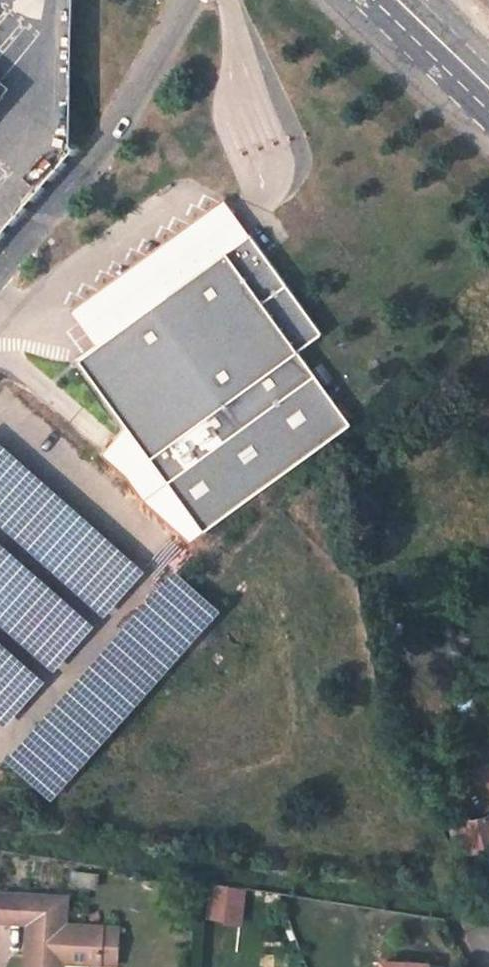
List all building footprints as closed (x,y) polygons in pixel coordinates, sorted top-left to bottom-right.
[(100,341),(252,234),(242,219),(229,201),(77,308),(100,341)] [(199,532),(346,421),(295,350),(318,334),(252,234),(100,341),(75,358),(123,427),(199,532)] [(187,542),(199,532),(123,427),(97,456),(121,478),(139,502),(187,542)] [(99,618),(139,571),(0,448),(0,531),(99,618)] [(48,672),(89,625),(0,548),(0,630),(48,672)] [(0,755),(0,762),(45,802),(216,612),(167,569),(0,755)] [(40,682),(0,647),(0,728),(40,682)] [(455,802),(447,803),(448,812),(437,814),(443,823),(445,827),(456,826),(460,843),(488,836),(488,813),(487,804),(468,806),(467,800),(455,802)] [(244,923),(250,887),(219,882),(213,918),(244,923)] [(0,920),(30,921),(30,923),(28,966),(63,966),(64,963),(65,963),(99,965),(102,927),(67,925),(68,894),(31,892),(1,891),(0,920)]
